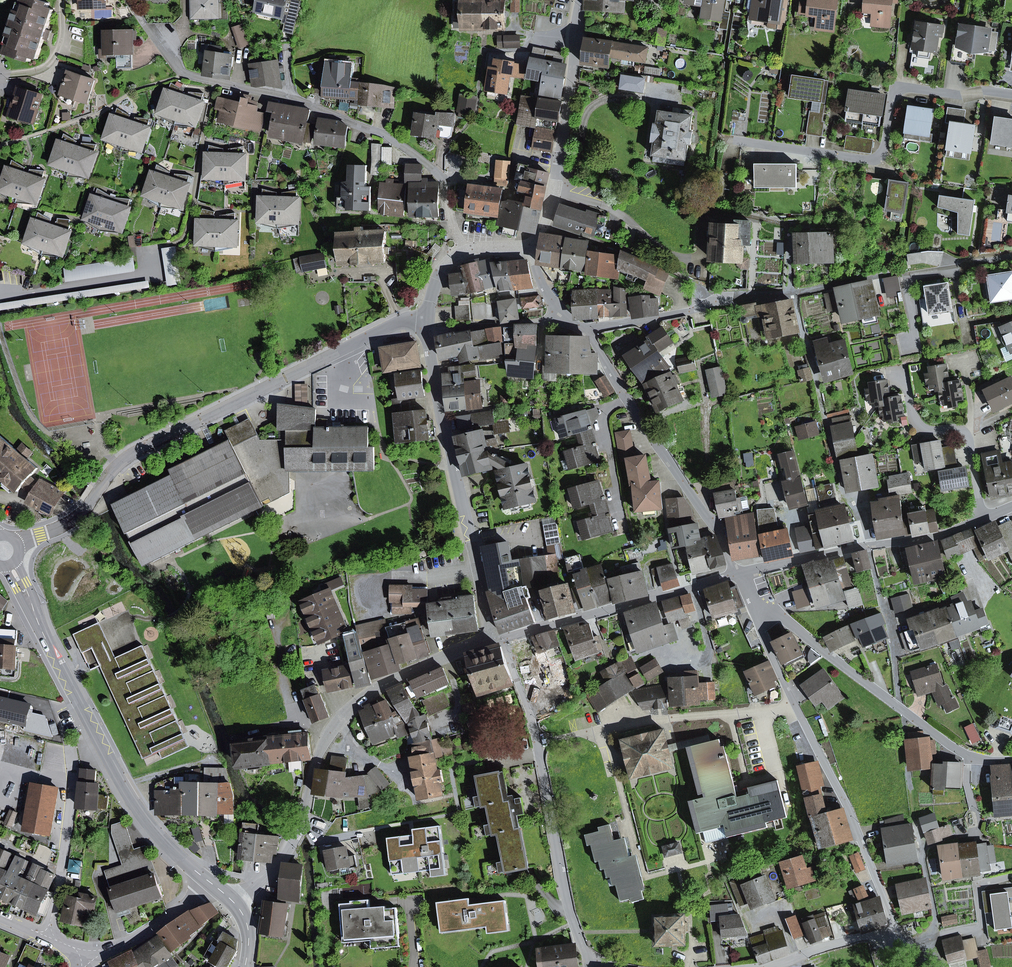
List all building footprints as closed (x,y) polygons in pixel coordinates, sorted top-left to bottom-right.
[(47,32),(47,30),(54,10),(48,8),(49,3),(40,0),(21,0),(20,4),(24,6),(22,13),(18,11),(15,11),(12,20),(16,21),(14,27),(10,26),(7,35),(10,36),(14,38),(12,44),(7,43),(4,53),(30,62),(32,57),(38,59),(44,38),(45,37),(42,36),(44,31),(47,32)] [(192,19),(227,18),(227,3),(219,3),(219,0),(191,0),(192,19)] [(284,14),(297,17),(301,0),(259,0),(257,10),(283,17),(284,14)] [(464,28),(484,28),(484,0),(480,0),(464,0),(464,3),(464,28)] [(484,28),(505,28),(505,0),(492,0),(488,0),(484,0),(484,28)] [(586,8),(623,11),(624,0),(587,0),(586,8)] [(704,4),(704,3),(703,7),(702,15),(721,18),(722,11),(724,0),(705,0),(704,4)] [(745,9),(752,10),(754,0),(746,0),(745,9)] [(752,10),(752,14),(769,17),(769,21),(768,26),(783,28),(787,0),(754,0),(752,10)] [(808,14),(800,13),(802,3),(809,4),(810,0),(808,0),(808,2),(797,0),(795,16),(808,17),(808,14)] [(837,0),(810,0),(809,4),(802,3),(800,13),(808,14),(818,15),(816,28),(833,30),(837,0)] [(865,11),(866,0),(864,0),(862,16),(873,17),(873,12),(865,11)] [(865,11),(873,12),(873,17),(872,25),(889,26),(891,2),(897,3),(898,0),(866,0),(865,11)] [(283,17),(257,10),(256,13),(282,20),(282,23),(284,24),(282,32),(293,34),(297,17),(284,14),(283,17)] [(719,28),(727,30),(730,13),(722,11),(721,18),(702,15),(702,18),(721,21),(719,28)] [(943,26),(917,22),(913,49),(915,49),(918,50),(917,57),(929,58),(930,52),(936,52),(938,36),(939,31),(943,32),(943,26)] [(235,27),(238,38),(246,35),(242,25),(235,27)] [(117,57),(118,68),(133,68),(133,39),(133,31),(113,32),(113,26),(100,27),(100,43),(107,42),(107,53),(117,53),(117,57)] [(989,30),(961,26),(958,45),(958,46),(968,48),(967,51),(976,52),(977,49),(986,51),(986,49),(988,42),(996,43),(997,37),(988,36),(989,30)] [(651,27),(649,43),(664,46),(667,30),(651,27)] [(51,31),(47,30),(47,32),(44,31),(42,36),(45,37),(44,38),(48,40),(51,31)] [(241,47),(249,45),(246,35),(238,38),(241,47)] [(505,37),(506,47),(519,47),(519,36),(505,37)] [(635,60),(645,62),(647,48),(586,39),(583,63),(609,67),(610,57),(623,58),(635,60)] [(117,53),(107,53),(107,42),(100,43),(100,58),(117,57),(117,53)] [(988,42),(986,49),(995,50),(996,43),(988,42)] [(232,55),(221,53),(221,47),(203,44),(202,52),(208,53),(205,75),(229,78),(232,55)] [(958,46),(958,45),(953,45),(950,63),(965,65),(967,51),(968,48),(958,46)] [(532,59),(563,65),(564,56),(534,50),(532,59)] [(268,85),(282,89),(278,61),(270,62),(269,55),(253,57),(254,64),(250,65),(253,85),(259,86),(268,85)] [(546,75),(563,79),(565,66),(563,65),(532,59),(529,77),(539,79),(540,74),(546,75)] [(508,81),(511,82),(512,75),(514,65),(514,63),(496,60),(494,71),(491,70),(488,95),(496,97),(497,90),(506,91),(508,81)] [(351,79),(352,65),(345,65),(345,61),(339,61),(339,64),(329,63),(327,85),(352,88),(353,79),(351,79)] [(512,75),(524,77),(526,66),(514,65),(512,75)] [(88,103),(95,80),(69,72),(62,92),(63,92),(77,96),(76,99),(88,103)] [(645,80),(653,82),(654,78),(623,73),(622,75),(646,79),(645,80)] [(561,98),(564,79),(563,79),(546,75),(541,94),(561,98)] [(622,75),(620,89),(644,92),(645,80),(646,79),(622,75)] [(793,75),(790,95),(822,100),(825,80),(793,75)] [(326,96),(344,99),(360,100),(362,83),(358,83),(358,79),(353,79),(352,88),(327,85),(326,96)] [(819,122),(823,122),(829,81),(825,80),(822,100),(790,95),(789,98),(812,101),(811,111),(820,112),(819,122)] [(170,122),(176,125),(184,99),(182,98),(184,90),(172,83),(169,90),(166,89),(158,113),(161,114),(171,118),(170,122)] [(382,105),(382,107),(394,108),(396,88),(385,85),(362,83),(360,100),(360,103),(382,105)] [(34,123),(43,95),(19,87),(11,111),(26,116),(24,123),(29,125),(34,123)] [(850,91),(846,121),(863,124),(867,94),(850,91)] [(63,103),(73,106),(76,99),(77,96),(63,92),(61,98),(63,103)] [(204,102),(202,101),(204,93),(189,92),(187,100),(184,99),(176,125),(182,126),(183,122),(193,125),(197,126),(204,102)] [(240,94),(238,102),(226,99),(221,120),(230,122),(252,127),(252,128),(261,130),(265,114),(256,112),(257,107),(248,105),(249,99),(250,96),(240,94)] [(880,126),(884,96),(867,94),(863,124),(880,126)] [(562,103),(523,95),(517,124),(537,128),(556,131),(557,124),(558,121),(559,121),(560,116),(562,105),(562,103)] [(470,118),(472,113),(474,114),(476,98),(461,96),(459,111),(460,111),(459,116),(470,118)] [(226,99),(220,98),(214,125),(228,128),(230,122),(221,120),(226,99)] [(294,107),(270,103),(269,111),(277,112),(272,135),(288,138),(294,107)] [(307,123),(310,110),(294,107),(288,138),(312,143),(315,125),(307,123)] [(932,110),(909,107),(909,108),(907,122),(904,138),(919,140),(921,133),(929,134),(932,110)] [(130,125),(128,124),(131,116),(118,108),(115,116),(112,115),(104,139),(108,140),(118,143),(116,147),(122,150),(130,125)] [(946,122),(951,123),(963,125),(965,111),(948,108),(946,122)] [(681,110),(680,114),(679,114),(673,113),(659,111),(657,124),(655,124),(652,142),(655,142),(653,156),(654,156),(685,160),(686,160),(688,144),(691,145),(693,132),(690,132),(692,116),(690,116),(691,111),(681,110)] [(9,118),(24,123),(26,116),(11,111),(9,118)] [(811,111),(810,111),(809,120),(819,122),(820,112),(811,111)] [(417,113),(414,133),(441,138),(443,128),(453,130),(455,114),(438,112),(437,116),(417,113)] [(135,117),(133,125),(130,125),(122,150),(128,151),(130,147),(140,150),(143,151),(151,128),(148,127),(150,119),(135,117)] [(996,118),(992,143),(1011,146),(1011,121),(996,118)] [(340,122),(320,119),(317,143),(346,146),(348,127),(340,122)] [(809,120),(807,134),(822,136),(824,123),(823,122),(819,122),(809,120)] [(963,125),(951,123),(947,148),(971,151),(974,126),(963,125)] [(449,139),(452,136),(453,130),(443,128),(441,138),(449,139)] [(552,151),(556,131),(537,128),(533,148),(552,151)] [(919,140),(932,142),(933,134),(929,134),(921,133),(919,140)] [(77,150),(75,150),(77,141),(65,134),(62,142),(59,141),(51,164),(54,165),(64,169),(63,173),(68,176),(77,150)] [(853,137),(852,145),(846,145),(845,148),(871,152),(871,148),(867,148),(868,140),(853,137)] [(82,143),(79,151),(77,150),(68,176),(75,177),(76,173),(86,176),(89,177),(97,153),(94,152),(97,145),(82,143)] [(219,183),(225,185),(226,158),(224,158),(224,149),(210,145),(209,153),(206,153),(205,178),(209,178),(219,179),(219,183)] [(229,158),(226,158),(225,185),(232,184),(232,179),(242,180),(245,180),(246,155),(244,155),(244,146),(229,149),(229,158)] [(381,176),(382,148),(372,147),(372,163),(371,175),(381,176)] [(392,165),(392,147),(383,147),(382,164),(392,165)] [(946,156),(969,160),(971,151),(947,148),(946,156)] [(654,156),(653,161),(684,166),(685,160),(654,156)] [(23,176),(26,168),(13,160),(10,168),(7,167),(0,189),(0,191),(13,195),(11,199),(17,203),(25,177),(23,176)] [(497,161),(496,177),(509,179),(510,162),(497,161)] [(411,182),(422,182),(422,180),(422,165),(409,164),(409,182),(411,182)] [(523,182),(546,188),(549,174),(529,169),(529,166),(521,164),(517,180),(523,182)] [(797,164),(755,164),(755,179),(786,179),(786,188),(797,188),(797,164)] [(156,204),(162,207),(170,181),(168,180),(170,172),(158,165),(155,172),(152,172),(144,195),(147,196),(157,200),(156,204)] [(371,194),(371,187),(367,187),(367,172),(367,165),(350,165),(350,181),(344,182),(344,198),(349,202),(349,210),(371,211),(371,194)] [(30,169),(28,178),(25,177),(17,203),(23,203),(24,199),(38,203),(45,180),(43,179),(45,171),(30,169)] [(173,182),(170,181),(162,207),(168,208),(169,204),(179,207),(182,208),(190,184),(188,183),(190,176),(190,175),(175,174),(173,182)] [(508,183),(509,179),(496,177),(495,185),(506,185),(508,183)] [(755,188),(786,188),(786,179),(755,179),(755,188)] [(381,184),(380,213),(404,215),(406,186),(398,185),(393,185),(394,180),(388,180),(387,184),(381,184)] [(908,183),(890,181),(890,184),(886,210),(894,211),(903,213),(904,213),(908,183)] [(426,183),(422,183),(422,182),(411,182),(411,217),(439,216),(439,183),(426,183)] [(542,209),(546,188),(523,182),(522,189),(521,191),(529,192),(526,205),(540,209),(542,209)] [(457,183),(455,198),(457,205),(468,207),(467,212),(499,216),(502,190),(483,187),(483,185),(477,184),(477,187),(471,186),(471,185),(457,183)] [(131,199),(116,198),(113,206),(108,204),(111,196),(98,188),(96,196),(93,195),(85,219),(88,220),(120,231),(123,232),(131,208),(128,207),(131,199)] [(272,227),(279,228),(280,201),(277,201),(277,192),(263,189),(263,197),(260,197),(259,222),(262,222),(272,222),(272,227)] [(282,201),(280,201),(279,228),(285,227),(285,223),(296,223),(299,223),(300,198),(297,198),(297,190),(282,193),(282,201)] [(958,213),(958,234),(969,236),(975,201),(940,195),(938,207),(958,213)] [(338,210),(349,210),(349,202),(344,198),(339,197),(338,210)] [(535,229),(540,209),(526,205),(513,202),(504,202),(499,222),(501,224),(505,225),(503,234),(515,237),(517,228),(533,231),(535,229)] [(562,207),(556,224),(581,232),(582,230),(602,237),(607,217),(599,216),(599,215),(588,211),(586,215),(562,207)] [(211,250),(217,251),(218,224),(215,224),(216,215),(214,215),(215,212),(203,209),(202,212),(201,212),(201,220),(198,220),(197,245),(200,245),(211,245),(211,250)] [(892,220),(901,222),(903,213),(894,211),(892,220)] [(37,251),(43,255),(51,229),(49,228),(52,220),(39,212),(36,220),(33,219),(26,243),(29,244),(39,247),(37,251)] [(220,224),(218,224),(217,251),(223,250),(223,246),(234,246),(237,246),(238,221),(235,221),(235,213),(221,215),(220,224)] [(54,230),(51,229),(43,255),(49,255),(51,251),(61,255),(64,256),(72,232),(69,231),(71,223),(70,223),(70,220),(58,218),(58,222),(57,221),(54,230)] [(742,244),(750,244),(751,223),(738,222),(738,219),(723,218),(723,226),(713,225),(711,259),(738,260),(741,261),(741,258),(742,244)] [(119,233),(120,231),(88,220),(87,222),(102,231),(119,233)] [(362,264),(360,232),(364,232),(363,227),(357,227),(357,233),(341,233),(339,235),(341,265),(362,264)] [(797,234),(798,261),(832,260),(832,233),(810,234),(810,229),(804,229),(804,234),(797,234)] [(386,231),(364,232),(360,232),(362,264),(385,262),(385,254),(389,254),(389,247),(386,247),(386,231)] [(543,234),(539,264),(540,264),(562,267),(566,240),(566,238),(543,234)] [(575,270),(585,271),(589,242),(580,239),(580,242),(566,240),(562,267),(576,268),(575,270)] [(435,244),(427,255),(433,256),(440,248),(435,244)] [(168,286),(182,284),(176,246),(162,248),(168,286)] [(928,251),(926,263),(941,266),(944,252),(928,251)] [(608,276),(618,277),(619,270),(619,268),(620,269),(620,267),(625,253),(622,252),(622,257),(591,252),(588,271),(598,273),(608,274),(609,274),(608,276)] [(327,266),(324,253),(296,259),(299,272),(327,266)] [(637,278),(638,279),(639,276),(638,275),(644,261),(625,253),(620,267),(620,269),(619,268),(619,270),(628,275),(637,278)] [(910,264),(923,262),(921,253),(909,255),(910,264)] [(66,282),(136,271),(134,257),(64,268),(66,282)] [(741,269),(748,269),(749,258),(741,258),(741,261),(738,260),(738,265),(741,269)] [(467,274),(471,292),(485,288),(479,263),(480,263),(478,260),(463,263),(466,274),(467,274)] [(479,263),(485,288),(497,285),(491,260),(480,263),(479,263)] [(497,285),(498,290),(513,288),(508,263),(501,264),(497,264),(496,260),(491,260),(497,285)] [(646,288),(660,294),(669,274),(644,261),(638,275),(639,276),(650,280),(646,288)] [(508,263),(513,288),(533,286),(528,262),(508,263)] [(562,267),(540,264),(556,285),(568,287),(571,273),(561,271),(562,267)] [(987,276),(988,280),(984,281),(985,284),(988,284),(991,302),(1011,299),(1011,272),(987,276)] [(597,280),(607,282),(608,274),(598,273),(597,280)] [(471,292),(467,274),(466,274),(449,276),(449,280),(453,280),(455,294),(471,292)] [(888,288),(896,286),(894,277),(886,279),(888,288)] [(150,288),(149,281),(0,304),(0,311),(150,288)] [(868,282),(853,286),(859,317),(862,317),(874,314),(873,309),(870,292),(873,291),(871,282),(868,282)] [(925,287),(929,314),(952,311),(948,284),(937,285),(925,287)] [(859,317),(853,286),(835,289),(836,292),(837,299),(840,299),(842,308),(845,320),(859,317)] [(888,288),(889,295),(898,293),(896,286),(888,288)] [(562,300),(575,300),(576,318),(599,317),(597,293),(593,293),(593,290),(576,290),(576,293),(575,293),(575,288),(561,287),(562,300)] [(615,287),(615,303),(612,303),(613,316),(627,316),(627,290),(615,287)] [(611,290),(597,290),(597,293),(599,317),(613,316),(612,303),(609,303),(609,297),(612,297),(611,290)] [(829,310),(842,308),(840,299),(837,299),(836,292),(825,294),(829,310)] [(522,299),(524,308),(543,306),(541,296),(522,299)] [(650,300),(650,296),(644,296),(632,297),(634,316),(660,312),(658,299),(650,300)] [(501,318),(502,323),(519,320),(516,299),(499,302),(500,309),(493,310),(495,319),(501,318)] [(455,306),(455,313),(470,312),(469,300),(459,301),(459,306),(455,306)] [(763,337),(798,331),(792,301),(759,308),(760,314),(759,314),(763,337)] [(749,321),(748,316),(759,314),(760,314),(759,308),(758,308),(757,303),(742,306),(744,317),(741,319),(742,321),(744,323),(747,322),(748,322),(749,321)] [(863,325),(878,322),(875,308),(873,309),(874,314),(862,317),(863,325)] [(455,313),(456,321),(470,320),(470,312),(455,313)] [(1000,328),(1011,323),(1011,319),(1001,324),(1000,322),(994,323),(995,328),(1000,328)] [(977,326),(979,343),(1001,340),(1003,343),(1006,347),(1008,346),(1011,353),(1011,323),(1000,328),(995,328),(994,323),(977,326)] [(518,339),(519,343),(519,348),(527,349),(528,344),(536,344),(537,325),(517,326),(518,327),(518,339)] [(518,339),(518,327),(505,328),(506,340),(518,339)] [(502,342),(501,328),(487,330),(489,343),(502,342)] [(672,342),(663,328),(662,328),(648,338),(650,342),(655,349),(657,348),(660,346),(662,349),(672,342)] [(475,348),(489,343),(487,330),(472,333),(472,332),(471,332),(475,348)] [(461,355),(460,352),(475,348),(471,332),(456,334),(456,333),(437,337),(442,359),(459,355),(461,355)] [(550,336),(549,357),(549,370),(557,370),(572,370),(573,337),(550,336)] [(889,338),(893,360),(901,358),(896,336),(889,338)] [(596,371),(596,357),(594,351),(590,351),(588,342),(582,337),(573,337),(572,370),(596,371)] [(823,340),(817,342),(826,378),(852,371),(844,340),(840,341),(828,344),(827,339),(823,340)] [(489,343),(475,348),(460,352),(461,355),(463,362),(478,358),(478,360),(503,356),(502,342),(489,343)] [(644,384),(669,367),(657,348),(655,349),(650,342),(628,357),(641,377),(640,378),(644,384)] [(417,343),(400,345),(403,369),(421,366),(417,343)] [(519,355),(519,348),(519,343),(506,343),(506,355),(519,355)] [(527,349),(519,348),(519,355),(520,355),(519,363),(514,363),(509,363),(510,374),(533,376),(536,353),(536,344),(528,344),(527,349)] [(400,345),(382,348),(386,371),(403,369),(400,345)] [(1011,359),(1011,353),(1008,346),(1006,347),(1001,349),(1006,361),(1011,359)] [(514,363),(519,363),(520,355),(519,355),(506,355),(506,360),(514,360),(514,363)] [(557,370),(549,370),(549,357),(544,357),(543,380),(557,381),(557,370)] [(680,360),(681,366),(695,363),(694,357),(680,360)] [(682,372),(696,369),(695,363),(681,366),(682,372)] [(474,377),(472,365),(463,367),(464,377),(474,377)] [(943,384),(949,382),(946,365),(929,367),(929,373),(925,374),(926,385),(929,384),(934,384),(935,389),(935,391),(938,390),(944,390),(943,384)] [(456,387),(465,386),(464,382),(464,377),(463,367),(449,368),(450,372),(453,371),(453,374),(444,375),(445,387),(456,386),(456,387)] [(798,371),(802,382),(813,379),(809,368),(798,371)] [(712,388),(724,386),(720,369),(708,371),(712,388)] [(408,398),(425,396),(422,371),(415,372),(414,370),(410,370),(410,373),(398,374),(401,399),(408,398)] [(647,383),(659,410),(681,399),(674,385),(679,383),(675,375),(671,377),(669,373),(647,383)] [(596,381),(606,397),(615,391),(605,376),(596,381)] [(994,410),(1011,402),(1011,382),(1011,379),(993,387),(990,382),(978,388),(981,393),(985,391),(994,410)] [(890,398),(887,380),(869,383),(870,389),(865,389),(867,400),(875,399),(876,407),(879,406),(884,405),(883,399),(890,398)] [(464,382),(465,386),(466,408),(481,407),(478,381),(464,382)] [(943,384),(944,390),(938,390),(940,401),(942,401),(947,400),(948,405),(949,407),(958,406),(957,401),(963,400),(960,381),(949,382),(943,384)] [(296,405),(308,405),(308,384),(295,384),(296,405)] [(466,408),(465,386),(456,387),(456,386),(445,387),(448,410),(466,408)] [(726,393),(724,386),(712,388),(713,396),(726,393)] [(883,399),(884,405),(879,406),(881,416),(888,415),(889,423),(898,421),(897,416),(904,415),(900,396),(890,398),(883,399)] [(408,398),(401,399),(393,399),(398,442),(429,439),(427,420),(426,410),(409,412),(408,398)] [(868,408),(876,407),(875,399),(867,400),(868,408)] [(316,410),(279,406),(279,423),(287,423),(288,470),(290,470),(352,469),(375,469),(374,447),(369,447),(369,428),(341,428),(341,422),(333,422),(333,428),(327,428),(327,422),(316,421),(316,410)] [(589,427),(592,426),(600,416),(597,409),(585,412),(589,427)] [(481,414),(478,414),(480,426),(494,421),(493,412),(481,414)] [(592,426),(589,427),(585,412),(574,415),(573,414),(557,419),(562,437),(577,433),(579,440),(595,436),(592,426)] [(459,429),(480,426),(478,414),(457,417),(459,429)] [(882,424),(889,423),(888,415),(881,416),(882,424)] [(832,427),(835,442),(854,438),(850,416),(830,419),(832,427)] [(261,440),(250,418),(240,423),(241,425),(248,422),(258,442),(261,440)] [(494,421),(497,432),(509,431),(507,421),(503,422),(503,419),(494,421)] [(429,439),(436,438),(434,420),(427,420),(429,439)] [(134,546),(144,566),(146,565),(149,564),(264,506),(260,499),(277,491),(280,498),(291,493),(290,478),(285,475),(283,472),(288,470),(287,423),(279,423),(280,439),(261,440),(258,442),(248,422),(241,425),(240,423),(236,425),(225,431),(230,440),(171,470),(173,475),(118,503),(114,505),(133,542),(132,542),(134,546)] [(797,428),(800,438),(818,433),(815,423),(797,428)] [(210,444),(213,442),(207,429),(203,430),(210,444)] [(456,437),(460,456),(488,450),(487,447),(498,444),(494,431),(483,431),(456,437)] [(630,438),(629,431),(616,433),(621,460),(627,459),(632,485),(634,484),(637,511),(644,511),(656,509),(663,509),(660,482),(649,483),(649,477),(650,477),(649,470),(646,457),(639,458),(639,457),(635,458),(631,437),(630,438)] [(201,449),(205,447),(198,433),(195,435),(201,449)] [(9,443),(0,436),(0,454),(9,443)] [(599,461),(595,446),(597,445),(595,436),(579,440),(581,447),(567,451),(569,459),(562,461),(564,470),(572,468),(572,469),(599,461)] [(858,454),(854,438),(835,442),(838,458),(858,454)] [(940,443),(940,441),(912,446),(915,462),(928,460),(929,470),(940,467),(944,467),(940,443)] [(16,449),(9,443),(0,454),(0,476),(2,477),(6,481),(16,489),(18,491),(22,486),(30,477),(38,468),(27,459),(32,453),(22,443),(16,449)] [(944,467),(945,471),(957,469),(954,454),(947,456),(946,448),(948,448),(940,443),(944,467)] [(954,454),(953,447),(948,448),(946,448),(947,456),(954,454)] [(168,465),(172,463),(164,450),(161,451),(168,465)] [(460,456),(465,475),(492,468),(491,464),(493,463),(502,469),(503,470),(498,472),(505,504),(511,507),(531,502),(535,497),(527,464),(516,467),(511,464),(501,458),(497,456),(498,455),(496,454),(495,455),(490,452),(488,452),(488,450),(460,456)] [(793,451),(780,455),(783,467),(786,466),(790,480),(801,477),(801,476),(800,476),(798,472),(793,451)] [(162,468),(166,466),(159,452),(155,454),(162,468)] [(983,455),(992,498),(1008,494),(1002,465),(999,452),(983,455)] [(857,457),(862,487),(875,484),(870,454),(857,457)] [(512,463),(511,461),(504,456),(502,457),(501,458),(511,464),(512,463)] [(841,472),(846,489),(862,487),(857,457),(844,460),(846,472),(841,472)] [(1002,465),(1008,494),(1011,493),(1011,463),(1002,465)] [(944,467),(940,467),(935,479),(940,478),(942,485),(951,484),(952,489),(968,486),(965,467),(957,469),(945,471),(944,467)] [(902,486),(901,479),(909,478),(909,473),(891,476),(891,488),(902,486)] [(22,486),(32,496),(37,487),(30,477),(22,486)] [(784,481),(791,507),(807,503),(801,477),(790,480),(786,481),(784,481)] [(902,486),(891,488),(893,495),(911,491),(909,478),(901,479),(902,486)] [(14,492),(16,489),(6,481),(4,484),(14,492)] [(575,508),(591,504),(593,510),(608,506),(605,496),(605,497),(603,497),(599,482),(587,486),(587,484),(570,489),(575,508)] [(50,513),(51,513),(63,492),(50,485),(48,488),(40,483),(37,487),(32,496),(29,501),(38,507),(50,513)] [(716,494),(720,515),(742,510),(740,498),(737,499),(734,483),(717,486),(718,493),(716,494)] [(816,487),(821,505),(824,504),(835,501),(831,484),(816,487)] [(260,499),(264,506),(280,498),(277,491),(260,499)] [(875,514),(891,510),(901,508),(900,496),(880,499),(880,504),(873,505),(874,514),(875,514)] [(749,509),(749,507),(747,497),(740,498),(742,510),(749,509)] [(669,524),(693,520),(690,507),(685,499),(667,501),(669,524)] [(838,508),(836,501),(835,501),(824,504),(826,512),(818,513),(822,532),(849,525),(844,507),(838,508)] [(613,532),(608,516),(611,516),(608,506),(593,510),(595,518),(579,522),(584,539),(613,532)] [(48,517),(50,513),(38,507),(36,510),(48,517)] [(913,534),(914,535),(929,533),(925,511),(924,507),(920,508),(920,512),(910,515),(911,519),(913,534)] [(905,535),(903,521),(902,516),(901,508),(891,510),(894,534),(892,534),(893,537),(905,535)] [(760,530),(766,561),(792,555),(787,530),(786,530),(778,532),(777,527),(778,527),(774,509),(758,510),(760,530)] [(892,534),(894,534),(891,510),(875,514),(878,537),(892,534)] [(925,511),(929,533),(938,531),(934,510),(925,511)] [(849,525),(822,532),(818,513),(810,515),(817,549),(853,540),(849,525)] [(727,518),(734,559),(760,554),(753,514),(727,518)] [(903,521),(905,535),(913,534),(911,519),(910,515),(902,516),(903,521)] [(1011,560),(1011,525),(1011,522),(994,529),(992,525),(977,532),(983,544),(974,549),(980,561),(1007,549),(1011,560)] [(543,525),(547,546),(561,543),(557,523),(543,525)] [(673,539),(675,548),(688,546),(695,544),(694,540),(694,538),(699,536),(696,524),(670,529),(671,540),(673,539)] [(806,541),(813,539),(810,525),(796,528),(798,542),(806,541)] [(961,533),(964,540),(973,536),(970,529),(961,533)] [(970,544),(967,546),(964,540),(961,533),(954,536),(958,545),(961,553),(972,549),(970,544)] [(718,548),(715,536),(704,538),(705,542),(708,553),(712,567),(726,564),(720,547),(718,548)] [(942,540),(946,549),(958,545),(954,536),(942,540)] [(972,549),(977,546),(973,536),(964,540),(967,546),(970,544),(972,549)] [(690,555),(693,571),(712,567),(708,553),(705,542),(704,538),(694,540),(695,544),(688,546),(688,549),(690,555)] [(815,549),(813,539),(806,541),(808,550),(815,549)] [(798,542),(800,551),(808,550),(806,541),(798,542)] [(484,548),(492,591),(489,592),(502,633),(536,622),(527,599),(531,597),(528,588),(542,586),(544,586),(543,583),(549,582),(546,556),(512,562),(509,543),(484,548)] [(548,553),(562,551),(561,543),(547,546),(548,553)] [(937,543),(909,550),(912,565),(941,559),(937,543)] [(949,558),(961,553),(958,545),(946,549),(949,558)] [(418,554),(420,559),(427,556),(425,551),(418,554)] [(853,554),(858,572),(871,569),(866,551),(853,554)] [(546,556),(549,582),(543,583),(544,586),(542,586),(543,591),(554,588),(553,584),(558,583),(559,582),(558,575),(556,555),(546,556)] [(575,581),(576,581),(578,587),(585,608),(598,603),(588,570),(584,571),(580,555),(565,558),(568,572),(575,570),(577,577),(575,577),(576,579),(575,580),(575,581)] [(916,581),(944,574),(941,559),(912,565),(916,581)] [(829,578),(827,574),(836,571),(834,563),(825,566),(824,561),(804,565),(807,577),(809,584),(822,580),(829,578)] [(639,563),(621,567),(622,571),(623,575),(633,573),(633,574),(642,572),(639,563)] [(672,564),(660,567),(661,574),(662,576),(675,572),(672,564)] [(588,570),(598,603),(615,599),(611,581),(607,583),(601,565),(588,570)] [(661,574),(660,567),(652,569),(654,576),(661,574)] [(845,588),(852,586),(849,577),(846,568),(841,569),(836,570),(837,571),(838,576),(840,575),(843,582),(845,588)] [(616,602),(647,595),(642,572),(633,574),(633,573),(623,575),(622,571),(616,573),(617,577),(611,579),(611,581),(615,599),(616,602)] [(842,589),(840,583),(843,582),(840,575),(838,576),(837,571),(836,571),(827,574),(829,578),(822,580),(826,597),(841,592),(842,596),(844,596),(842,589)] [(675,572),(662,576),(664,582),(677,578),(675,572)] [(335,580),(338,587),(344,584),(341,578),(335,580)] [(666,590),(679,586),(677,578),(664,582),(666,590)] [(329,583),(331,590),(338,587),(335,580),(329,583)] [(809,584),(814,600),(826,597),(822,580),(809,584)] [(730,588),(728,582),(705,589),(714,618),(737,611),(737,610),(745,607),(736,585),(730,588)] [(329,591),(331,590),(329,583),(322,586),(324,592),(304,601),(310,615),(335,604),(329,591)] [(548,619),(575,612),(568,585),(559,587),(558,583),(553,584),(554,588),(543,591),(541,592),(548,619)] [(825,605),(844,599),(844,596),(842,596),(841,592),(826,597),(814,600),(809,584),(805,585),(807,589),(794,593),(798,607),(815,603),(816,605),(825,605)] [(412,590),(412,586),(397,586),(397,601),(409,602),(428,602),(428,590),(412,590)] [(578,587),(574,588),(581,609),(585,608),(578,587)] [(846,592),(850,608),(862,604),(858,588),(846,592)] [(948,611),(957,635),(969,631),(959,603),(966,599),(963,593),(952,599),(955,604),(952,606),(953,609),(948,611)] [(891,599),(896,613),(908,610),(913,609),(909,594),(891,599)] [(8,600),(0,595),(0,614),(8,600)] [(434,627),(435,636),(479,630),(474,596),(459,597),(459,600),(453,600),(453,597),(443,598),(444,602),(430,604),(432,620),(426,621),(427,628),(434,627)] [(695,610),(691,596),(683,598),(685,606),(687,612),(695,610)] [(678,598),(665,601),(668,612),(685,606),(683,598),(679,599),(678,598)] [(979,627),(987,624),(982,610),(974,613),(971,603),(967,604),(965,601),(966,601),(966,599),(959,603),(969,631),(979,627)] [(411,609),(408,609),(409,602),(397,601),(395,601),(395,612),(411,613),(411,609)] [(266,605),(268,619),(275,618),(273,604),(266,605)] [(340,618),(335,604),(310,615),(316,628),(340,618)] [(653,609),(652,604),(626,613),(632,633),(626,635),(632,653),(639,651),(639,649),(649,645),(665,639),(667,643),(677,640),(672,624),(664,626),(658,607),(653,609)] [(668,612),(671,621),(679,618),(688,615),(687,612),(685,606),(668,612)] [(928,612),(938,642),(957,635),(948,611),(946,606),(928,612)] [(922,647),(938,642),(928,612),(915,617),(919,627),(916,628),(922,647)] [(862,637),(865,646),(886,638),(883,629),(885,628),(884,624),(885,623),(881,613),(856,623),(862,637)] [(682,629),(692,626),(688,615),(679,618),(682,629)] [(908,620),(912,630),(916,628),(919,627),(915,617),(908,619),(908,620)] [(345,633),(346,632),(340,618),(316,628),(322,642),(337,636),(345,633)] [(377,643),(391,641),(390,640),(387,627),(385,620),(374,623),(376,632),(359,636),(359,637),(370,634),(373,644),(377,643)] [(390,640),(410,634),(422,631),(420,622),(416,620),(398,625),(387,627),(390,640)] [(100,665),(116,658),(112,650),(100,622),(95,624),(104,643),(93,648),(100,665)] [(359,636),(376,632),(374,623),(357,627),(359,635),(359,636)] [(852,625),(858,639),(862,637),(856,623),(852,625)] [(981,631),(991,628),(989,623),(987,624),(979,627),(981,631)] [(93,648),(104,643),(95,624),(74,634),(83,653),(93,648)] [(589,624),(580,627),(579,624),(567,628),(577,658),(603,649),(598,636),(594,637),(589,624)] [(783,662),(800,654),(792,637),(791,634),(790,635),(789,632),(784,634),(780,626),(768,631),(783,662)] [(853,639),(847,627),(824,638),(830,650),(853,639)] [(912,630),(908,631),(901,634),(908,652),(922,647),(916,628),(912,630)] [(16,668),(17,647),(17,639),(17,631),(0,629),(0,667),(16,668)] [(418,658),(429,654),(422,631),(410,634),(418,658)] [(560,646),(561,646),(555,631),(533,637),(539,651),(540,653),(546,650),(560,646)] [(347,649),(349,649),(346,638),(345,633),(337,636),(339,643),(345,641),(347,649)] [(352,637),(346,638),(349,649),(353,660),(353,663),(366,660),(363,649),(373,644),(370,634),(359,637),(359,636),(359,635),(358,635),(352,637)] [(393,645),(399,664),(418,658),(410,634),(390,640),(391,641),(392,646),(393,645)] [(961,647),(957,635),(938,642),(940,645),(949,642),(951,650),(961,647)] [(786,667),(805,657),(794,636),(792,637),(800,654),(783,662),(786,667)] [(517,670),(536,664),(533,658),(529,638),(511,643),(519,665),(516,667),(517,670)] [(649,645),(650,649),(667,643),(665,639),(649,645)] [(373,676),(400,668),(399,664),(393,645),(392,646),(368,652),(368,658),(373,676)] [(116,658),(100,665),(144,759),(159,752),(163,759),(190,746),(143,646),(116,658)] [(469,655),(481,693),(513,683),(501,646),(469,655)] [(560,659),(549,663),(546,650),(540,653),(539,651),(535,653),(537,657),(533,658),(536,664),(539,672),(544,685),(569,677),(565,665),(563,666),(560,659)] [(636,668),(631,658),(622,662),(626,670),(628,673),(636,668)] [(648,680),(663,671),(656,659),(641,667),(648,680)] [(353,685),(358,684),(353,663),(353,660),(344,662),(345,668),(349,667),(353,685)] [(359,686),(371,683),(366,660),(353,663),(358,684),(359,686)] [(775,685),(773,681),(778,679),(770,661),(746,672),(751,683),(750,683),(750,685),(752,684),(756,694),(775,685)] [(622,662),(601,673),(607,683),(626,671),(626,670),(622,662)] [(536,664),(517,670),(522,683),(525,682),(528,691),(544,685),(539,672),(536,664)] [(936,664),(911,672),(918,695),(933,691),(939,705),(944,703),(948,712),(958,707),(953,697),(951,697),(946,686),(943,687),(936,664)] [(325,672),(329,690),(353,685),(349,667),(345,668),(325,672)] [(424,694),(425,698),(451,686),(443,668),(412,682),(418,697),(424,694)] [(844,698),(824,669),(801,685),(816,706),(822,702),(827,697),(833,706),(844,698)] [(607,683),(589,695),(599,711),(636,687),(626,671),(607,683)] [(707,699),(715,699),(714,683),(698,684),(697,671),(685,672),(686,677),(684,677),(686,704),(689,703),(699,703),(699,702),(698,696),(706,696),(707,699)] [(642,682),(639,674),(631,678),(635,686),(642,682)] [(670,704),(673,704),(671,675),(664,676),(664,682),(668,681),(670,704)] [(673,704),(681,704),(686,704),(684,677),(682,677),(682,675),(671,675),(673,704)] [(409,722),(420,717),(402,684),(389,690),(395,701),(409,722)] [(650,709),(668,707),(666,684),(632,690),(640,702),(649,702),(650,709)] [(329,717),(317,686),(303,691),(307,700),(315,722),(329,717)] [(557,696),(554,690),(548,693),(550,698),(557,696)] [(424,701),(430,715),(450,706),(444,692),(424,701)] [(18,693),(17,700),(30,703),(31,696),(18,693)] [(828,710),(833,706),(827,697),(822,702),(828,710)] [(313,723),(315,722),(307,700),(304,701),(313,723)] [(382,717),(381,717),(376,706),(376,704),(378,703),(377,700),(365,706),(367,710),(361,712),(373,742),(398,732),(406,728),(405,724),(402,720),(394,723),(392,718),(384,722),(382,717)] [(392,713),(387,702),(376,706),(381,717),(382,717),(384,722),(392,718),(394,723),(402,720),(400,717),(399,718),(396,712),(392,713)] [(464,704),(466,715),(477,712),(474,702),(464,704)] [(19,704),(16,721),(32,724),(34,711),(37,711),(38,707),(19,704)] [(15,724),(34,728),(37,711),(34,711),(32,724),(16,721),(15,724)] [(482,733),(480,727),(482,727),(479,713),(467,716),(470,729),(472,729),(473,735),(482,733)] [(997,728),(1011,733),(1011,730),(1011,717),(1002,713),(997,728)] [(432,740),(426,715),(420,717),(409,722),(413,732),(417,743),(432,740)] [(979,739),(972,725),(967,728),(973,742),(979,739)] [(407,734),(408,734),(406,728),(398,732),(401,737),(407,734)] [(302,770),(301,760),(311,759),(309,733),(303,734),(303,730),(301,730),(291,731),(291,735),(285,736),(285,738),(280,738),(280,734),(272,735),(269,735),(272,763),(289,761),(294,761),(295,771),(302,770)] [(674,768),(670,752),(687,747),(710,742),(708,735),(668,745),(664,730),(623,741),(631,773),(632,778),(674,768)] [(408,744),(417,743),(413,732),(408,734),(407,734),(408,744)] [(924,739),(923,732),(909,733),(909,740),(913,770),(931,768),(930,754),(936,754),(934,741),(928,741),(928,739),(924,739)] [(238,743),(241,766),(249,766),(262,764),(272,763),(269,735),(265,736),(266,740),(238,743)] [(443,747),(441,738),(432,740),(434,754),(435,758),(452,754),(451,745),(443,747)] [(768,827),(766,823),(787,818),(785,808),(778,780),(748,788),(749,789),(736,792),(734,786),(724,746),(721,747),(720,739),(710,742),(687,747),(699,795),(708,793),(709,796),(690,801),(698,833),(703,832),(706,843),(768,827)] [(415,743),(416,757),(434,754),(432,740),(417,743),(415,743)] [(908,770),(913,770),(909,740),(904,741),(908,770)] [(441,770),(438,771),(435,758),(434,754),(416,757),(412,758),(420,799),(442,795),(440,782),(444,782),(441,770)] [(333,757),(331,771),(318,770),(315,793),(327,795),(342,797),(359,797),(368,797),(369,797),(369,795),(382,790),(370,775),(364,776),(345,778),(347,759),(333,757)] [(819,787),(825,786),(819,762),(814,764),(819,787)] [(944,795),(944,785),(960,786),(962,764),(945,763),(941,764),(941,766),(934,765),(933,794),(944,795)] [(800,775),(804,790),(819,787),(814,764),(798,767),(800,775)] [(991,765),(991,768),(1006,767),(1007,779),(1011,779),(1011,764),(991,765)] [(382,790),(389,783),(376,767),(375,767),(369,772),(370,775),(382,790)] [(994,814),(1011,813),(1011,785),(1011,779),(1007,779),(1006,767),(991,768),(992,776),(991,776),(994,814)] [(201,796),(201,812),(219,813),(219,784),(217,784),(217,769),(206,769),(205,783),(201,783),(201,795),(201,796)] [(230,783),(226,769),(217,769),(217,784),(219,784),(219,813),(234,813),(234,795),(230,783)] [(99,785),(96,784),(97,771),(82,770),(79,806),(108,809),(109,796),(105,796),(105,794),(99,793),(99,785)] [(511,801),(506,802),(500,772),(478,777),(481,796),(484,806),(484,807),(489,806),(492,824),(494,834),(494,835),(499,834),(505,862),(507,872),(507,873),(522,870),(529,868),(521,829),(516,830),(511,801)] [(515,799),(514,795),(509,796),(505,772),(500,772),(506,802),(511,801),(516,830),(521,829),(518,815),(515,799)] [(201,796),(201,795),(201,783),(201,775),(187,774),(187,777),(185,777),(185,778),(184,812),(201,812),(201,796)] [(157,791),(157,811),(184,812),(185,778),(174,778),(161,783),(161,791),(157,791)] [(34,785),(26,830),(51,834),(59,789),(38,785),(34,785)] [(804,790),(806,800),(822,796),(819,787),(804,790)] [(477,807),(484,806),(481,796),(475,797),(477,807)] [(806,800),(810,818),(826,813),(822,796),(806,800)] [(361,809),(365,808),(369,807),(368,797),(359,797),(361,809)] [(515,799),(518,815),(525,814),(522,798),(515,799)] [(828,813),(835,842),(852,838),(844,809),(828,813)] [(11,810),(5,824),(12,826),(18,813),(11,810)] [(817,838),(819,846),(835,842),(828,813),(826,813),(810,818),(814,838),(817,838)] [(922,825),(924,832),(938,827),(934,814),(920,819),(922,825)] [(885,821),(886,828),(904,825),(903,815),(885,821)] [(128,829),(125,822),(113,826),(113,834),(128,829)] [(245,824),(242,858),(257,860),(259,834),(260,826),(245,824)] [(488,836),(494,834),(492,824),(486,825),(488,836)] [(882,829),(887,864),(896,863),(912,860),(918,859),(911,824),(904,825),(886,828),(882,829)] [(636,869),(633,870),(630,861),(627,862),(625,853),(621,854),(619,845),(616,846),(614,841),(610,825),(599,827),(600,831),(586,835),(586,840),(590,841),(594,857),(598,857),(600,865),(604,865),(605,873),(609,873),(611,881),(615,881),(620,902),(635,898),(637,901),(644,900),(642,891),(645,890),(641,877),(638,878),(636,869)] [(947,826),(938,829),(941,838),(956,833),(952,825),(948,826),(947,826)] [(447,868),(441,826),(414,829),(415,835),(412,835),(389,838),(393,875),(407,874),(406,866),(418,865),(419,872),(433,870),(447,868)] [(196,842),(203,840),(199,827),(192,829),(196,842)] [(113,834),(120,855),(135,850),(134,849),(128,829),(113,834)] [(930,843),(941,839),(941,838),(938,829),(927,833),(930,843)] [(271,853),(277,854),(279,837),(259,834),(257,860),(270,861),(271,853)] [(624,838),(614,841),(616,846),(619,845),(621,854),(625,853),(627,862),(630,861),(633,870),(636,869),(638,878),(641,877),(637,859),(633,860),(632,856),(629,857),(624,838)] [(195,854),(201,848),(192,840),(187,845),(195,854)] [(666,857),(682,853),(679,843),(663,847),(666,857)] [(940,850),(944,877),(962,874),(958,847),(957,844),(939,845),(940,850)] [(958,847),(962,874),(990,870),(988,863),(986,847),(985,844),(975,845),(968,845),(958,846),(958,847)] [(159,885),(162,884),(146,845),(134,849),(135,850),(120,855),(124,866),(122,867),(123,872),(130,870),(136,868),(134,859),(148,854),(159,885)] [(988,863),(995,862),(993,846),(986,847),(988,863)] [(351,868),(358,867),(355,855),(348,856),(347,848),(326,852),(327,857),(328,862),(331,873),(341,871),(341,868),(350,866),(351,868)] [(8,873),(15,855),(1,849),(0,852),(0,891),(8,873)] [(130,870),(141,904),(163,897),(159,885),(148,854),(134,859),(136,868),(130,870)] [(858,854),(851,857),(857,871),(864,868),(858,854)] [(10,874),(8,873),(0,891),(0,897),(13,902),(30,862),(18,857),(10,874)] [(806,865),(803,866),(800,857),(777,864),(779,869),(785,867),(790,886),(815,879),(812,868),(807,869),(806,865)] [(36,885),(37,886),(44,870),(45,868),(30,862),(13,902),(26,908),(36,885)] [(500,873),(507,872),(505,862),(498,863),(500,873)] [(282,899),(300,901),(303,867),(287,865),(284,873),(282,899)] [(407,874),(419,872),(418,865),(406,866),(407,874)] [(825,876),(822,865),(817,867),(820,878),(825,876)] [(342,874),(351,872),(351,868),(350,866),(341,868),(341,871),(342,874)] [(107,872),(119,911),(130,908),(141,904),(130,870),(123,872),(122,867),(107,872)] [(434,877),(448,875),(447,868),(433,870),(434,877)] [(752,883),(749,876),(732,883),(741,905),(750,901),(753,907),(785,894),(775,868),(763,873),(765,878),(752,883)] [(49,890),(55,875),(44,870),(37,886),(36,885),(26,908),(38,913),(37,916),(40,917),(41,914),(44,916),(54,893),(49,890)] [(898,885),(904,912),(930,907),(924,880),(898,885)] [(858,896),(860,899),(867,896),(862,886),(850,892),(853,899),(858,896)] [(1011,898),(1011,887),(1007,888),(1007,892),(990,894),(993,911),(995,928),(996,928),(1011,926),(1011,924),(1008,898),(1011,898)] [(985,912),(993,911),(990,894),(1007,892),(1007,888),(990,890),(982,895),(984,904),(985,912)] [(85,923),(87,912),(90,912),(91,908),(95,909),(97,898),(82,895),(81,901),(71,899),(67,919),(72,920),(72,923),(73,924),(75,925),(77,924),(78,921),(85,923)] [(509,924),(506,901),(476,904),(471,905),(470,899),(438,903),(441,927),(458,924),(459,931),(488,927),(509,924)] [(285,926),(288,904),(266,900),(261,933),(283,936),(283,935),(285,926)] [(386,908),(386,906),(376,907),(370,908),(369,900),(351,901),(352,903),(341,904),(343,935),(354,934),(354,939),(366,938),(367,941),(371,941),(372,949),(377,948),(377,945),(389,944),(389,939),(400,939),(397,908),(386,908)] [(876,927),(887,924),(881,901),(872,904),(870,900),(868,901),(876,927)] [(856,904),(863,931),(876,927),(868,901),(856,904)] [(211,903),(200,908),(207,921),(219,913),(217,911),(211,903)] [(710,906),(712,921),(720,920),(720,917),(720,914),(729,913),(728,904),(710,906)] [(121,917),(132,913),(130,908),(119,911),(121,917)] [(191,937),(190,937),(207,921),(200,908),(193,910),(193,909),(161,931),(174,950),(191,937)] [(827,925),(823,913),(803,920),(804,923),(804,924),(811,944),(822,940),(821,938),(818,929),(827,925)] [(720,920),(722,938),(748,935),(740,915),(720,917),(720,920)] [(956,915),(942,918),(944,926),(957,923),(956,915)] [(684,944),(684,931),(688,931),(688,923),(683,923),(683,916),(656,917),(656,945),(684,944)] [(794,939),(803,935),(799,925),(797,920),(796,916),(787,919),(794,939)] [(442,933),(459,931),(458,924),(441,927),(442,933)] [(488,934),(510,931),(509,924),(488,927),(488,934)] [(821,938),(832,934),(828,925),(827,925),(818,929),(821,938)] [(767,936),(779,932),(777,927),(765,931),(767,936)] [(239,941),(222,931),(213,944),(205,957),(223,966),(228,966),(238,951),(239,941)] [(765,936),(768,946),(773,958),(789,953),(782,931),(779,932),(767,936),(765,936)] [(344,943),(367,941),(366,938),(354,939),(354,934),(343,935),(344,943)] [(179,966),(178,964),(173,958),(172,956),(173,955),(160,936),(139,951),(139,950),(135,952),(136,954),(142,966),(179,966)] [(768,946),(765,936),(753,940),(756,950),(768,946)] [(949,963),(978,956),(981,966),(986,966),(990,966),(986,949),(977,952),(974,939),(963,942),(961,936),(943,940),(949,963)] [(377,948),(400,947),(400,939),(389,939),(389,944),(377,945),(377,948)] [(575,945),(545,949),(546,954),(539,955),(541,966),(578,966),(575,945)] [(760,962),(773,958),(768,946),(756,950),(760,962)] [(10,957),(0,952),(0,966),(6,966),(10,957)] [(136,954),(128,957),(126,954),(112,961),(115,966),(142,966),(136,954)]
